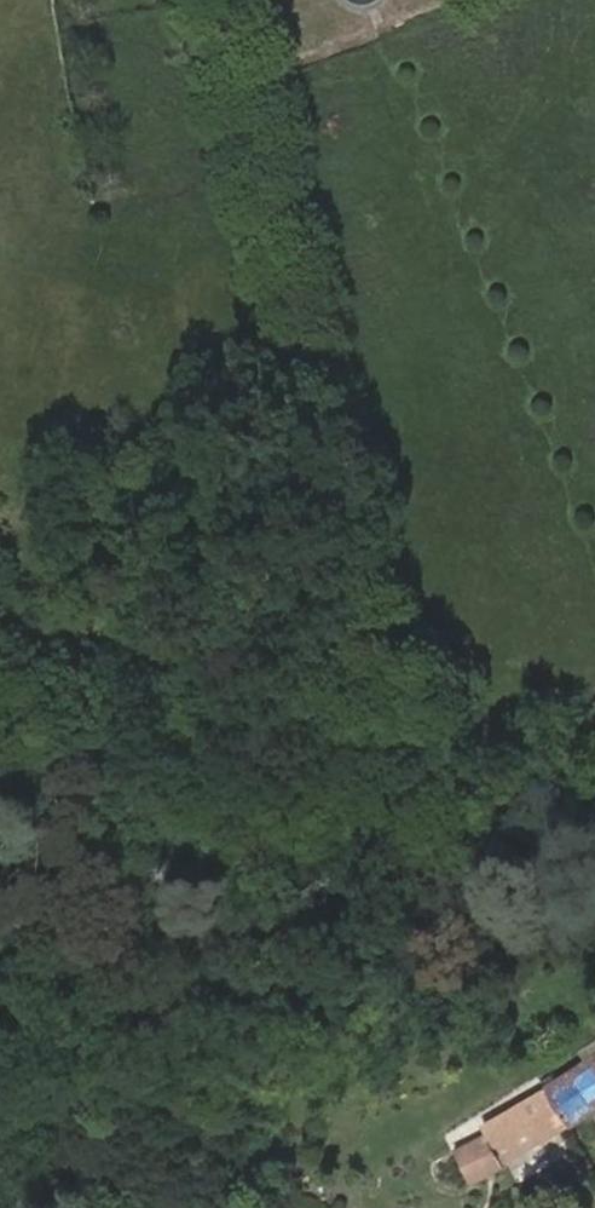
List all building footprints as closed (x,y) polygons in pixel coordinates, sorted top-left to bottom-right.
[(572,1124),(594,1109),(594,1056),(549,1087),(572,1124)] [(475,1181),(572,1124),(549,1087),(513,1111),(520,1123),(457,1154),(475,1181)]
